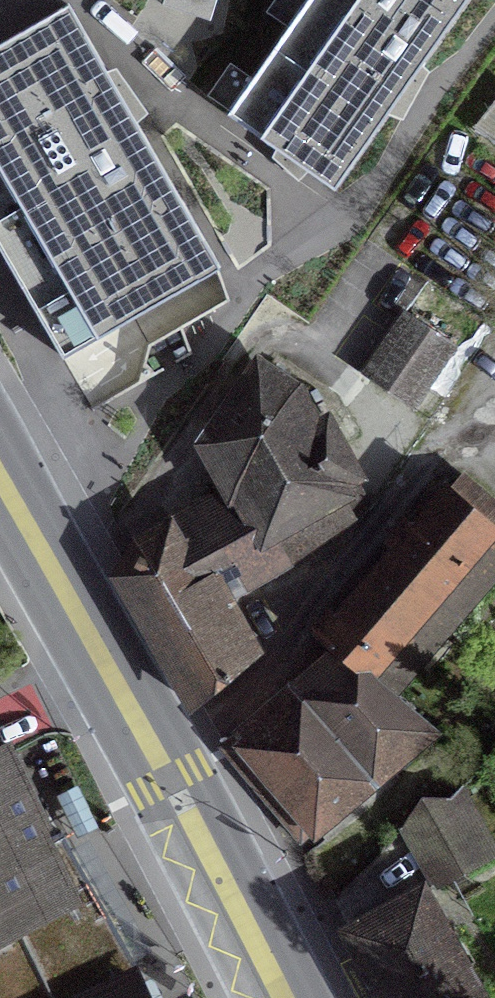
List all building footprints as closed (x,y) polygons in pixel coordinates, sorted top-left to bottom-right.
[(335,191),(468,0),(305,0),(225,115),(284,155),(335,191)] [(69,4),(0,43),(0,248),(62,358),(219,270),(69,4)] [(454,349),(401,313),(359,376),(411,412),(454,349)] [(229,494),(199,511),(132,548),(117,579),(194,711),(245,668),(215,615),(209,604),(242,585),(276,566),(288,565),(351,522),(337,497),(340,495),(335,486),(351,477),(316,415),(312,407),(301,412),(290,392),(256,369),(202,447),(229,494)] [(232,738),(312,833),(371,782),(326,730),(343,715),(362,738),(392,704),(388,701),(494,578),(494,509),(460,479),(448,492),(446,490),(317,642),(331,654),(232,738)] [(138,966),(127,971),(100,939),(72,900),(0,752),(0,997),(153,997),(138,966)] [(403,823),(401,826),(425,872),(467,851),(473,864),(459,871),(460,872),(488,858),(455,791),(446,801),(419,800),(403,823)] [(345,934),(380,997),(476,997),(419,894),(345,934)]
